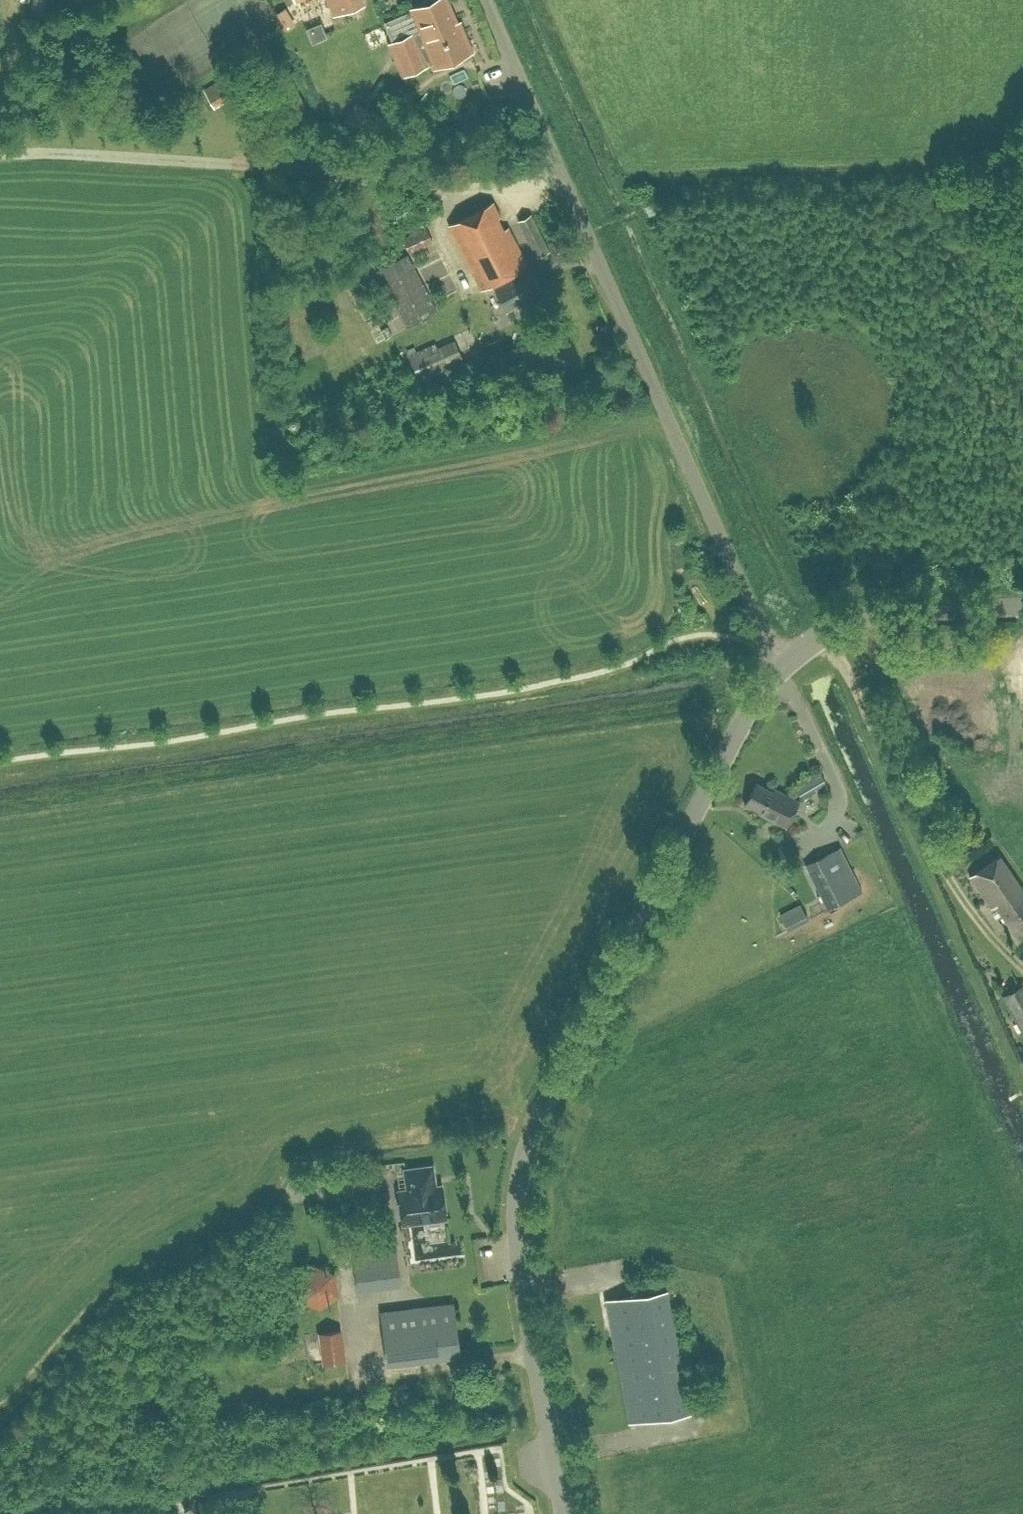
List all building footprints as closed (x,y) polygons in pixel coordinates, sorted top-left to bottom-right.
[(355,0),(329,0),(335,14),(357,5),(355,0)] [(400,57),(396,59),(402,72),(413,67),(414,69),(433,61),(435,66),(471,50),(462,28),(459,30),(446,0),(429,0),(410,8),(419,29),(393,40),(400,57)] [(205,89),(214,103),(228,95),(219,80),(205,89)] [(377,117),(356,104),(344,124),(365,136),(377,117)] [(448,224),(481,289),(494,283),(506,308),(541,290),(528,264),(527,265),(508,226),(503,228),(498,217),(500,216),(492,200),(448,224)] [(529,214),(522,217),(517,220),(536,257),(549,250),(529,214)] [(436,310),(407,254),(376,270),(406,326),(436,310)] [(383,347),(407,333),(398,317),(373,331),(383,347)] [(463,364),(451,336),(408,355),(420,382),(463,364)] [(801,797),(826,784),(818,771),(795,785),(801,797)] [(756,781),(744,804),(785,825),(798,799),(773,787),(772,790),(756,781)] [(861,891),(838,846),(805,863),(827,908),(861,891)] [(969,875),(991,906),(994,904),(1019,939),(1022,936),(1022,889),(999,854),(969,875)] [(780,913),(788,929),(808,920),(800,903),(780,913)] [(1002,995),(1022,1032),(1022,983),(1002,995)] [(440,1222),(440,1218),(445,1217),(441,1183),(433,1184),(432,1177),(434,1176),(432,1164),(404,1167),(406,1187),(398,1189),(402,1222),(427,1219),(428,1224),(440,1222)] [(353,1248),(358,1286),(402,1280),(397,1242),(353,1248)] [(665,1287),(606,1299),(630,1421),(689,1409),(665,1287)] [(379,1311),(385,1359),(459,1350),(453,1302),(379,1311)] [(341,1325),(319,1328),(323,1359),(345,1357),(341,1325)] [(213,1510),(212,1510),(211,1509),(218,1500),(211,1494),(204,1504),(193,1496),(184,1509),(190,1513),(210,1513),(212,1511),(214,1511),(213,1510)]
